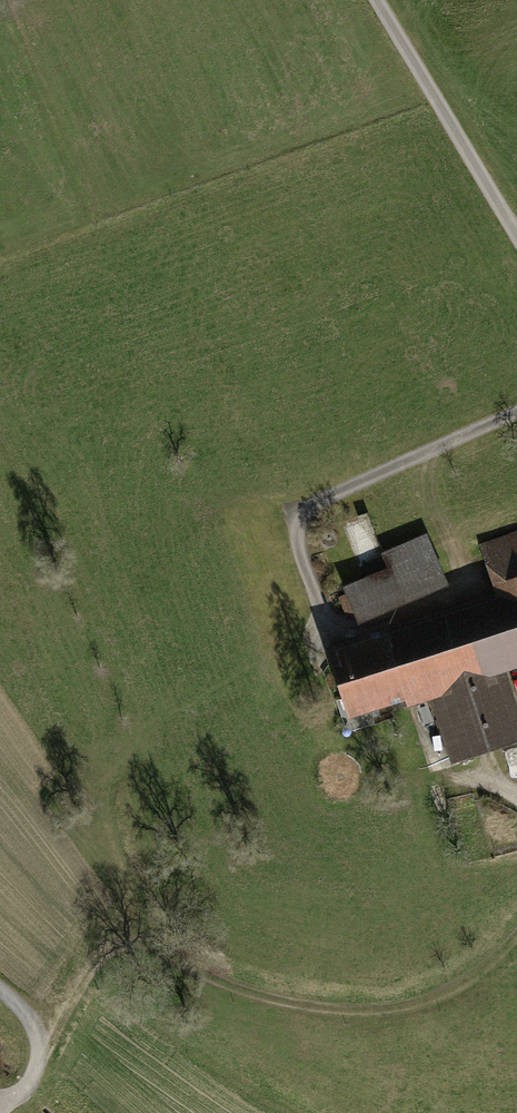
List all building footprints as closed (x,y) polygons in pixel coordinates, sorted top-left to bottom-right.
[(487,547),(506,604),(354,653),(351,644),(334,649),(353,707),(428,683),(452,758),(516,737),(516,715),(499,660),(516,654),(516,537),(487,547)] [(441,576),(426,540),(385,557),(393,574),(352,592),(362,613),(402,596),(404,599),(431,587),(429,581),(441,576)]
